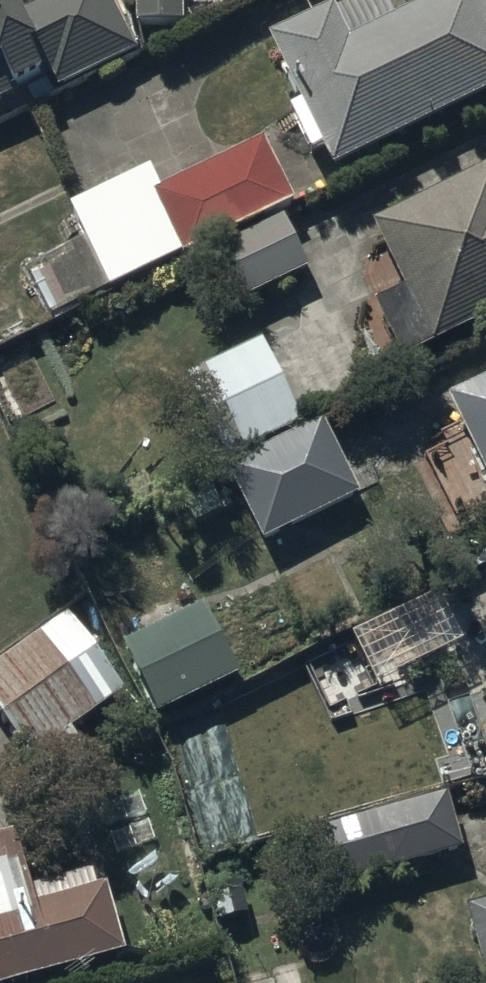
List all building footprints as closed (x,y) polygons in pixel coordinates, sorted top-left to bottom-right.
[(48,86),(55,101),(135,59),(105,0),(70,0),(20,24),(9,0),(0,0),(0,111),(48,86)] [(177,0),(134,0),(134,34),(177,35),(177,0)] [(391,19),(382,0),(374,0),(265,53),(297,119),(288,123),(308,166),(319,160),(330,183),(485,106),(485,28),(472,0),(452,0),(414,19),(410,10),(391,19)] [(80,247),(25,276),(51,326),(105,298),(107,301),(180,263),(182,267),(292,210),(261,148),(162,199),(150,176),(65,220),(80,247)] [(485,333),(485,182),(371,240),(404,303),(374,318),(403,375),(485,333)] [(236,314),(308,279),(283,228),(211,263),(236,314)] [(224,471),(302,435),(263,352),(185,389),(224,471)] [(447,412),(485,494),(485,393),(447,412)] [(226,477),(261,553),(357,509),(322,432),(226,477)] [(485,682),(485,639),(457,583),(347,640),(380,704),(434,676),(447,702),(485,682)] [(123,652),(156,728),(238,693),(205,617),(123,652)] [(0,669),(0,729),(27,767),(120,701),(65,623),(0,669)] [(461,858),(445,804),(306,845),(322,898),(461,858)] [(0,846),(0,982),(65,982),(125,966),(104,894),(31,915),(10,843),(0,846)] [(481,982),(485,982),(485,918),(464,924),(481,982)]
